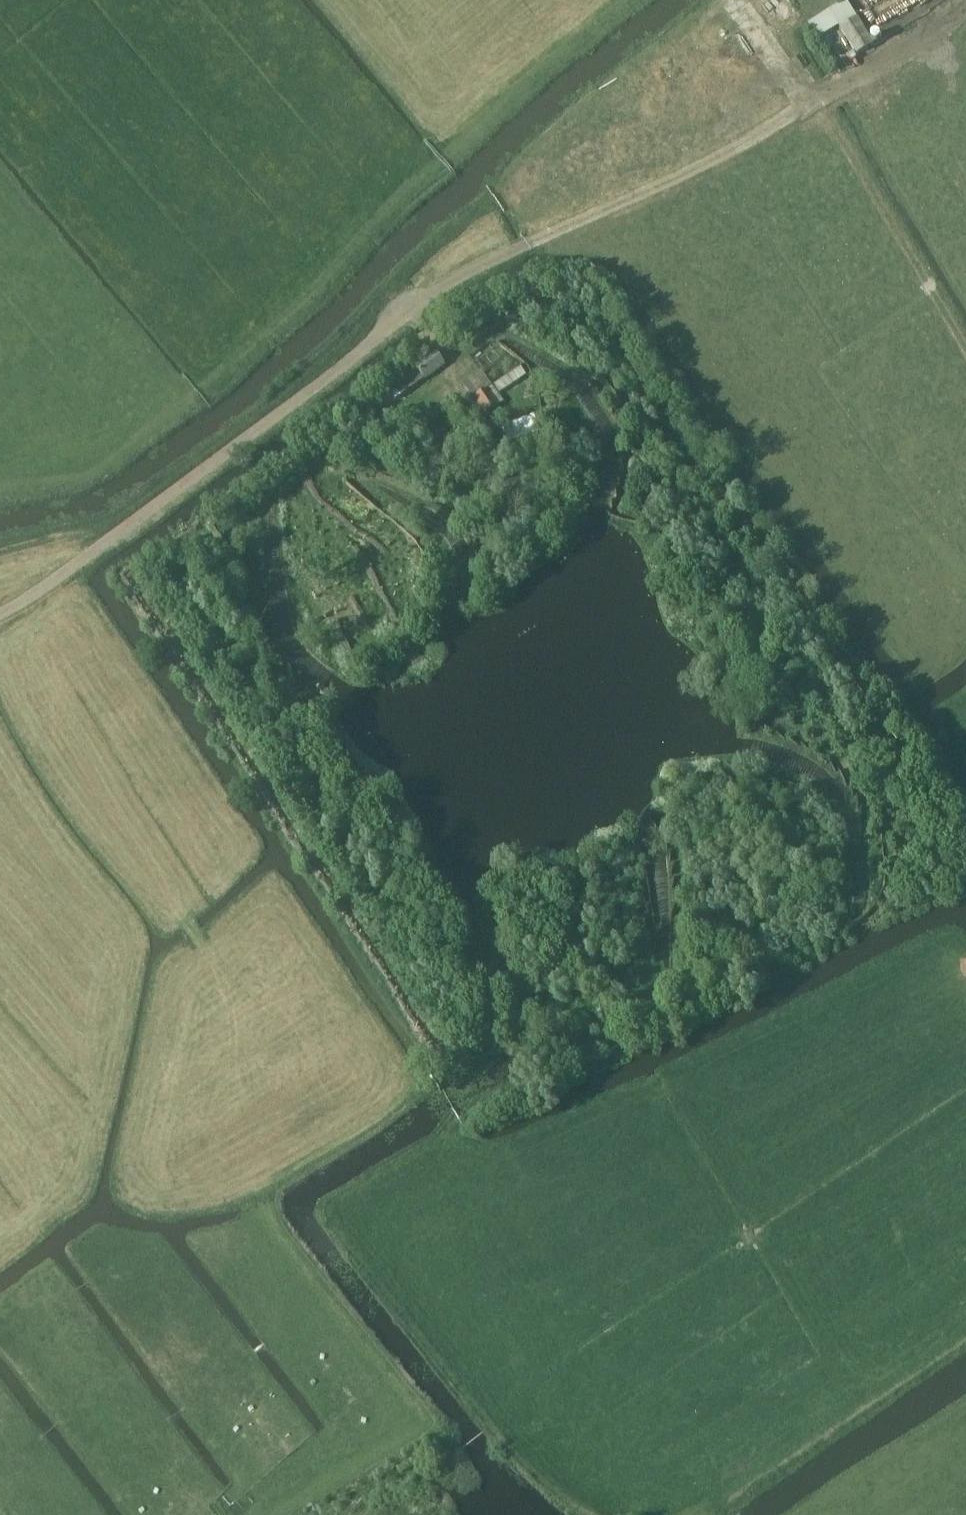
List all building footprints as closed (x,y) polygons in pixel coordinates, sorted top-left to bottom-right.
[(808,23),(819,41),(857,18),(847,0),(808,23)] [(875,45),(859,18),(840,29),(857,56),(875,45)] [(401,398),(445,365),(435,353),(415,367),(417,370),(394,387),(401,398)] [(487,390),(492,386),(481,371),(464,385),(473,398),(485,414),(498,405),(487,390)] [(510,439),(536,429),(531,416),(504,426),(510,439)]
